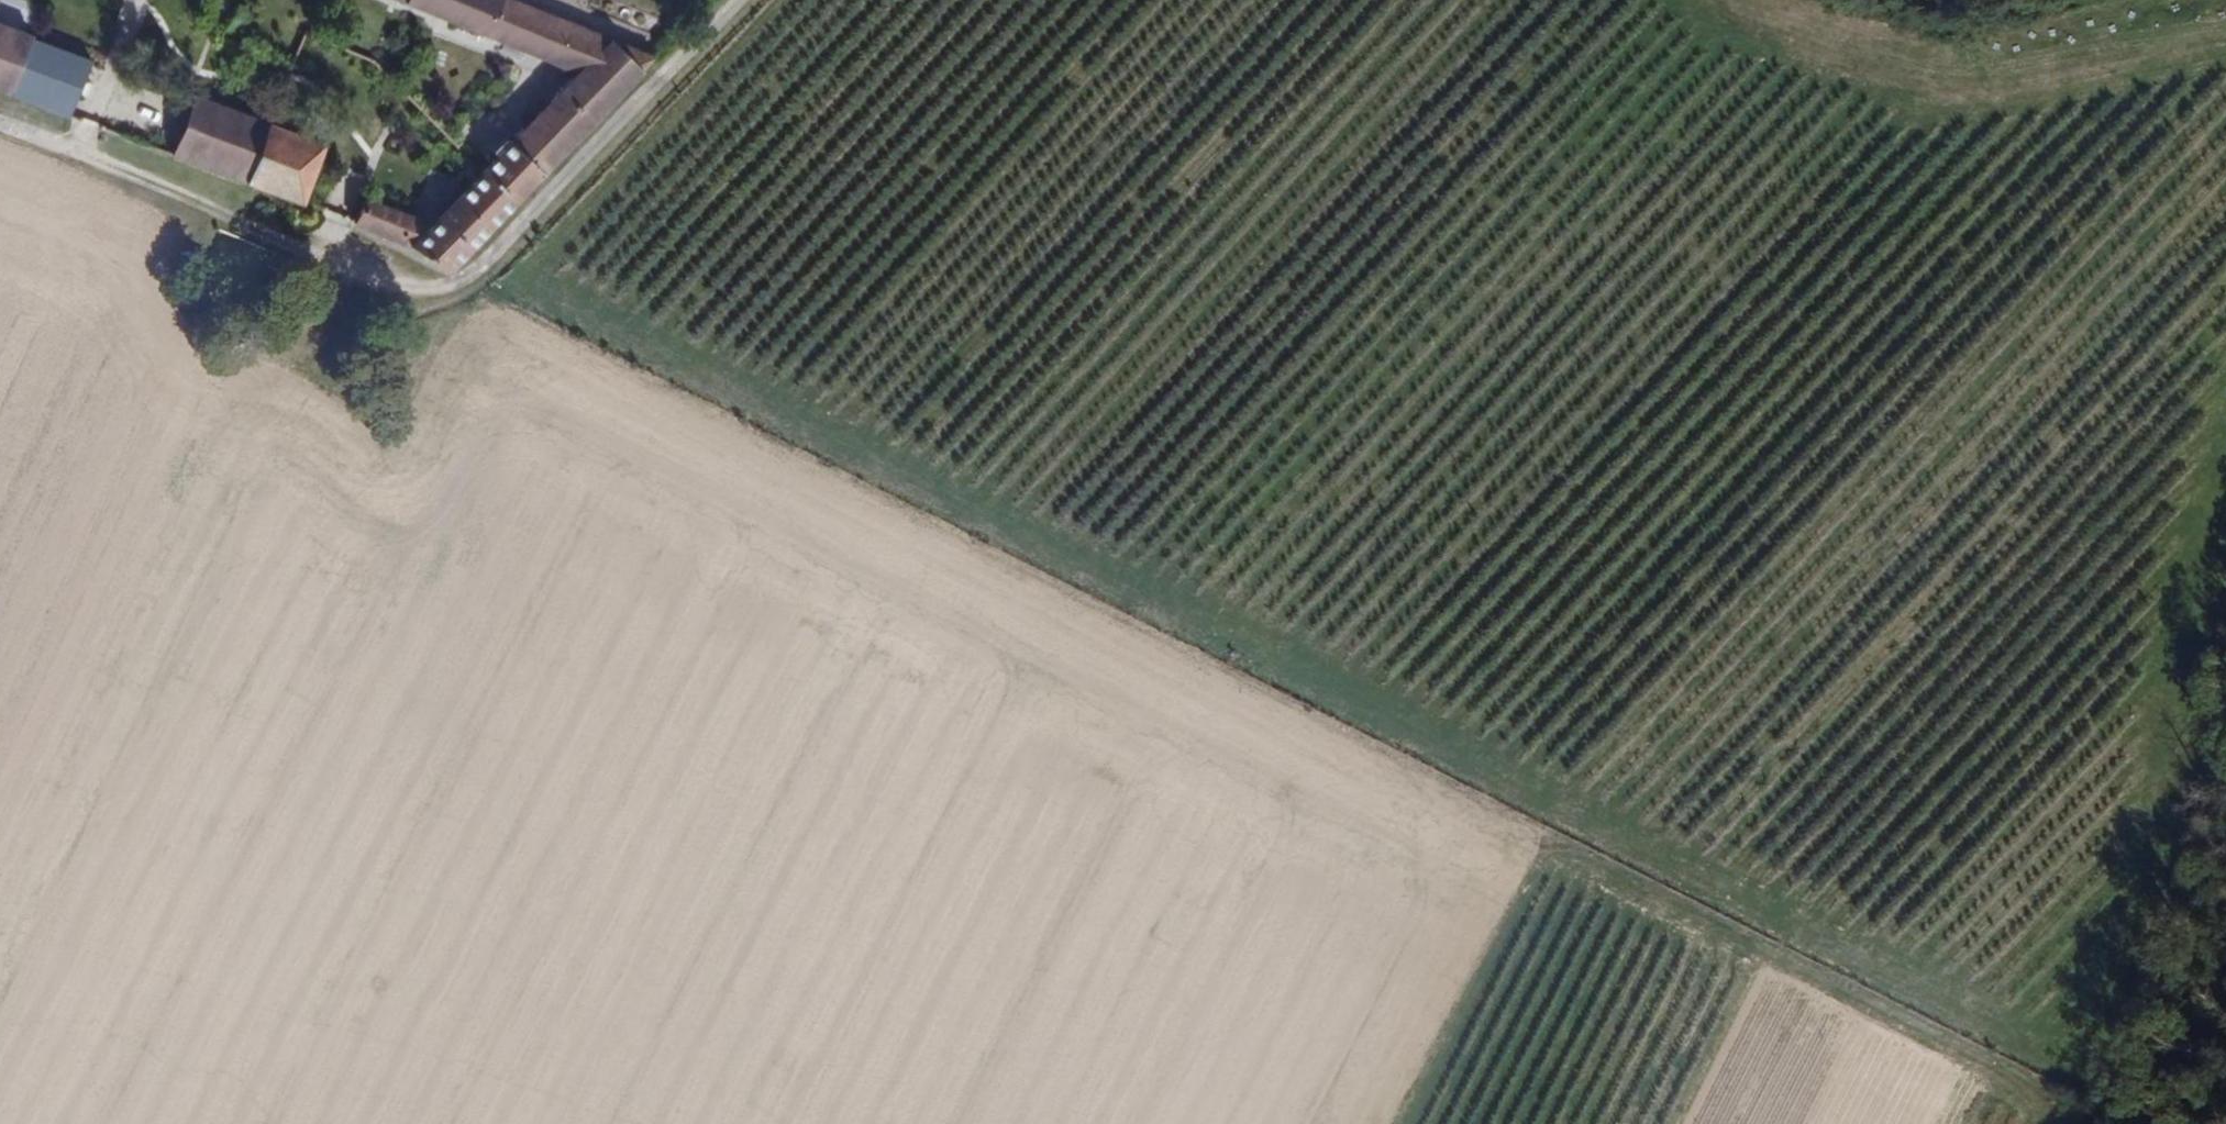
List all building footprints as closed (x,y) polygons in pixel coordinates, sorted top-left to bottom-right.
[(144,139),(404,236),(450,263),(650,54),(517,0),(406,0),(574,69),(431,217),(338,183),(341,141),(153,73),(113,59),(50,37),(0,19),(0,85),(144,139)] [(50,37),(63,0),(0,0),(0,19),(50,37)] [(113,59),(153,73),(166,32),(126,18),(113,59)]
